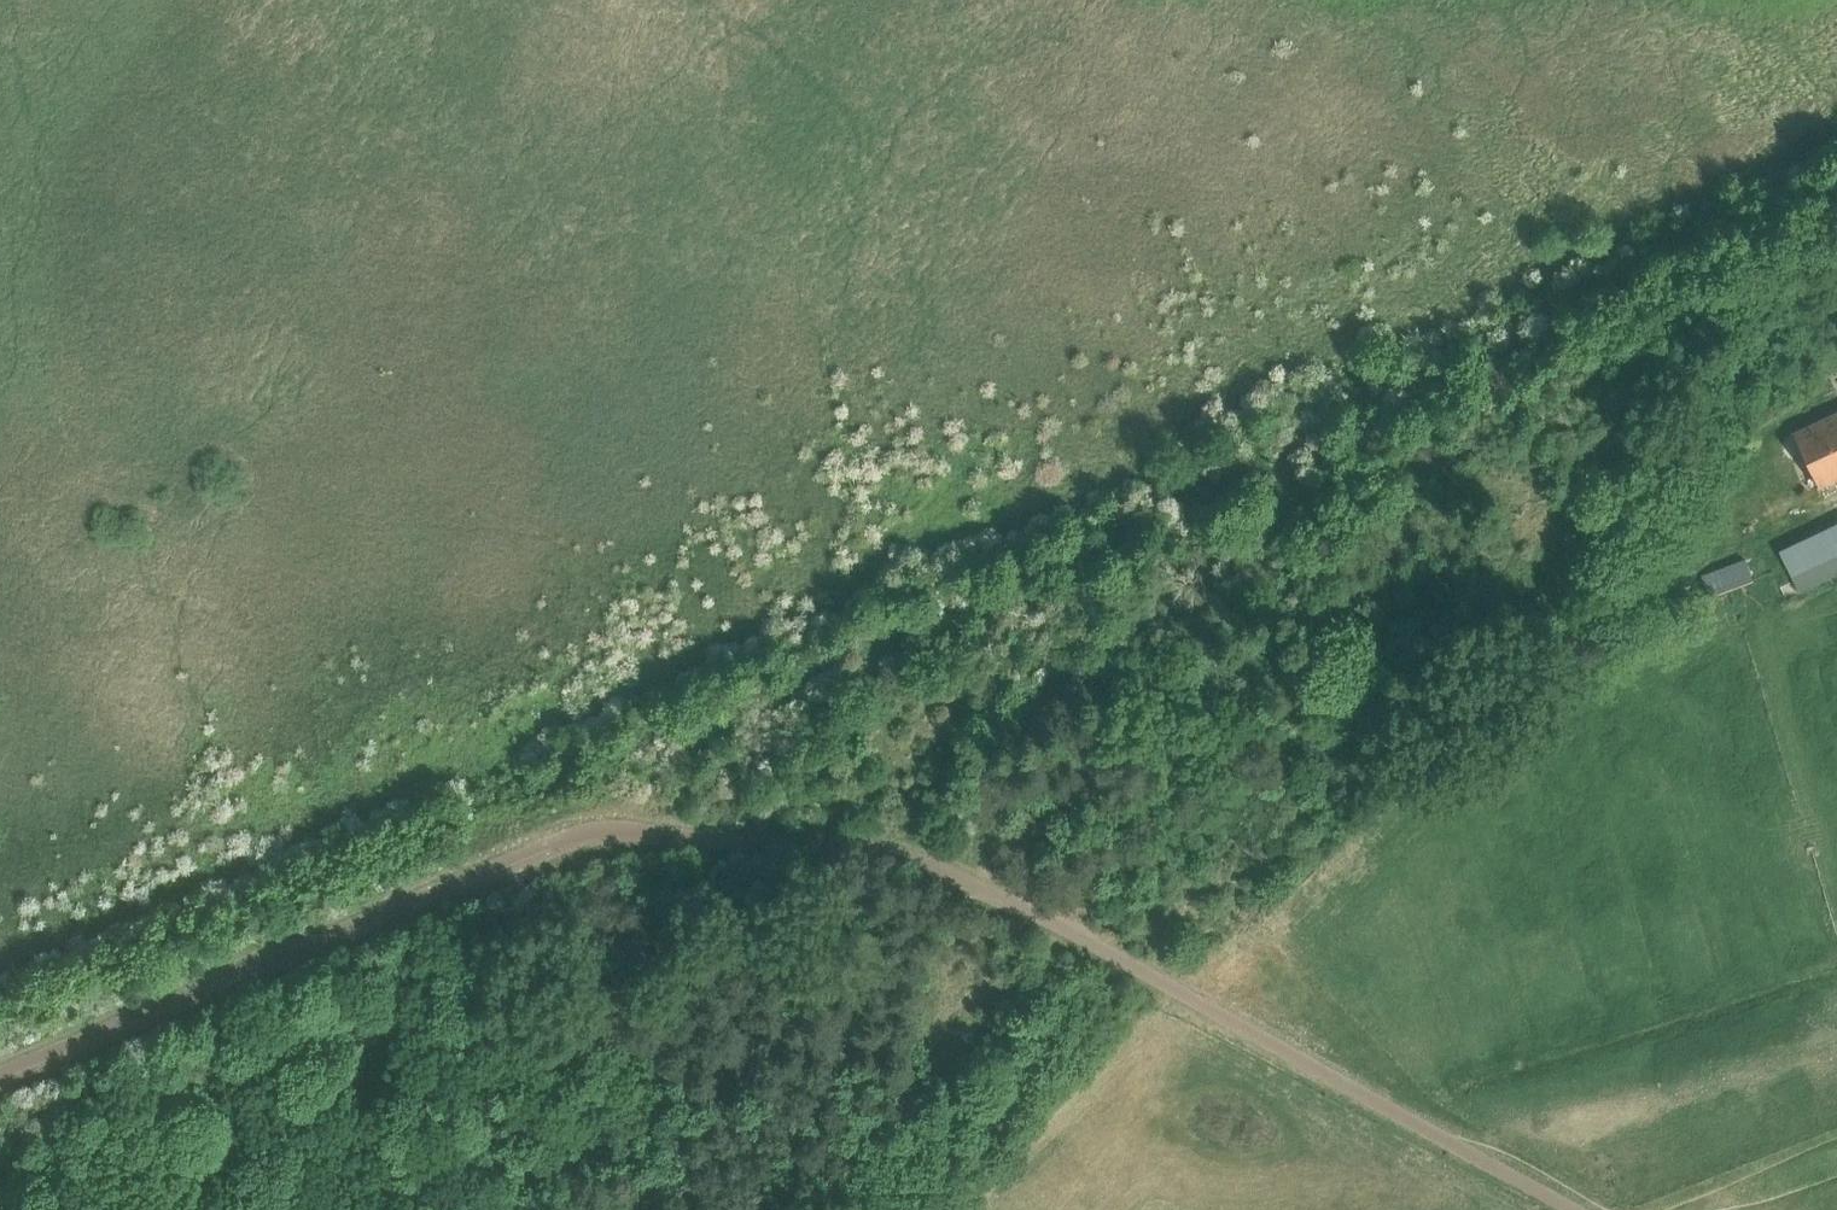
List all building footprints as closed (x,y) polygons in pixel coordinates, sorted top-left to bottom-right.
[(1793,433),(1819,487),(1836,478),(1836,412),(1793,433)] [(1836,557),(1836,523),(1779,551),(1792,578),(1836,557)] [(1702,574),(1709,595),(1752,579),(1744,558),(1702,574)]
